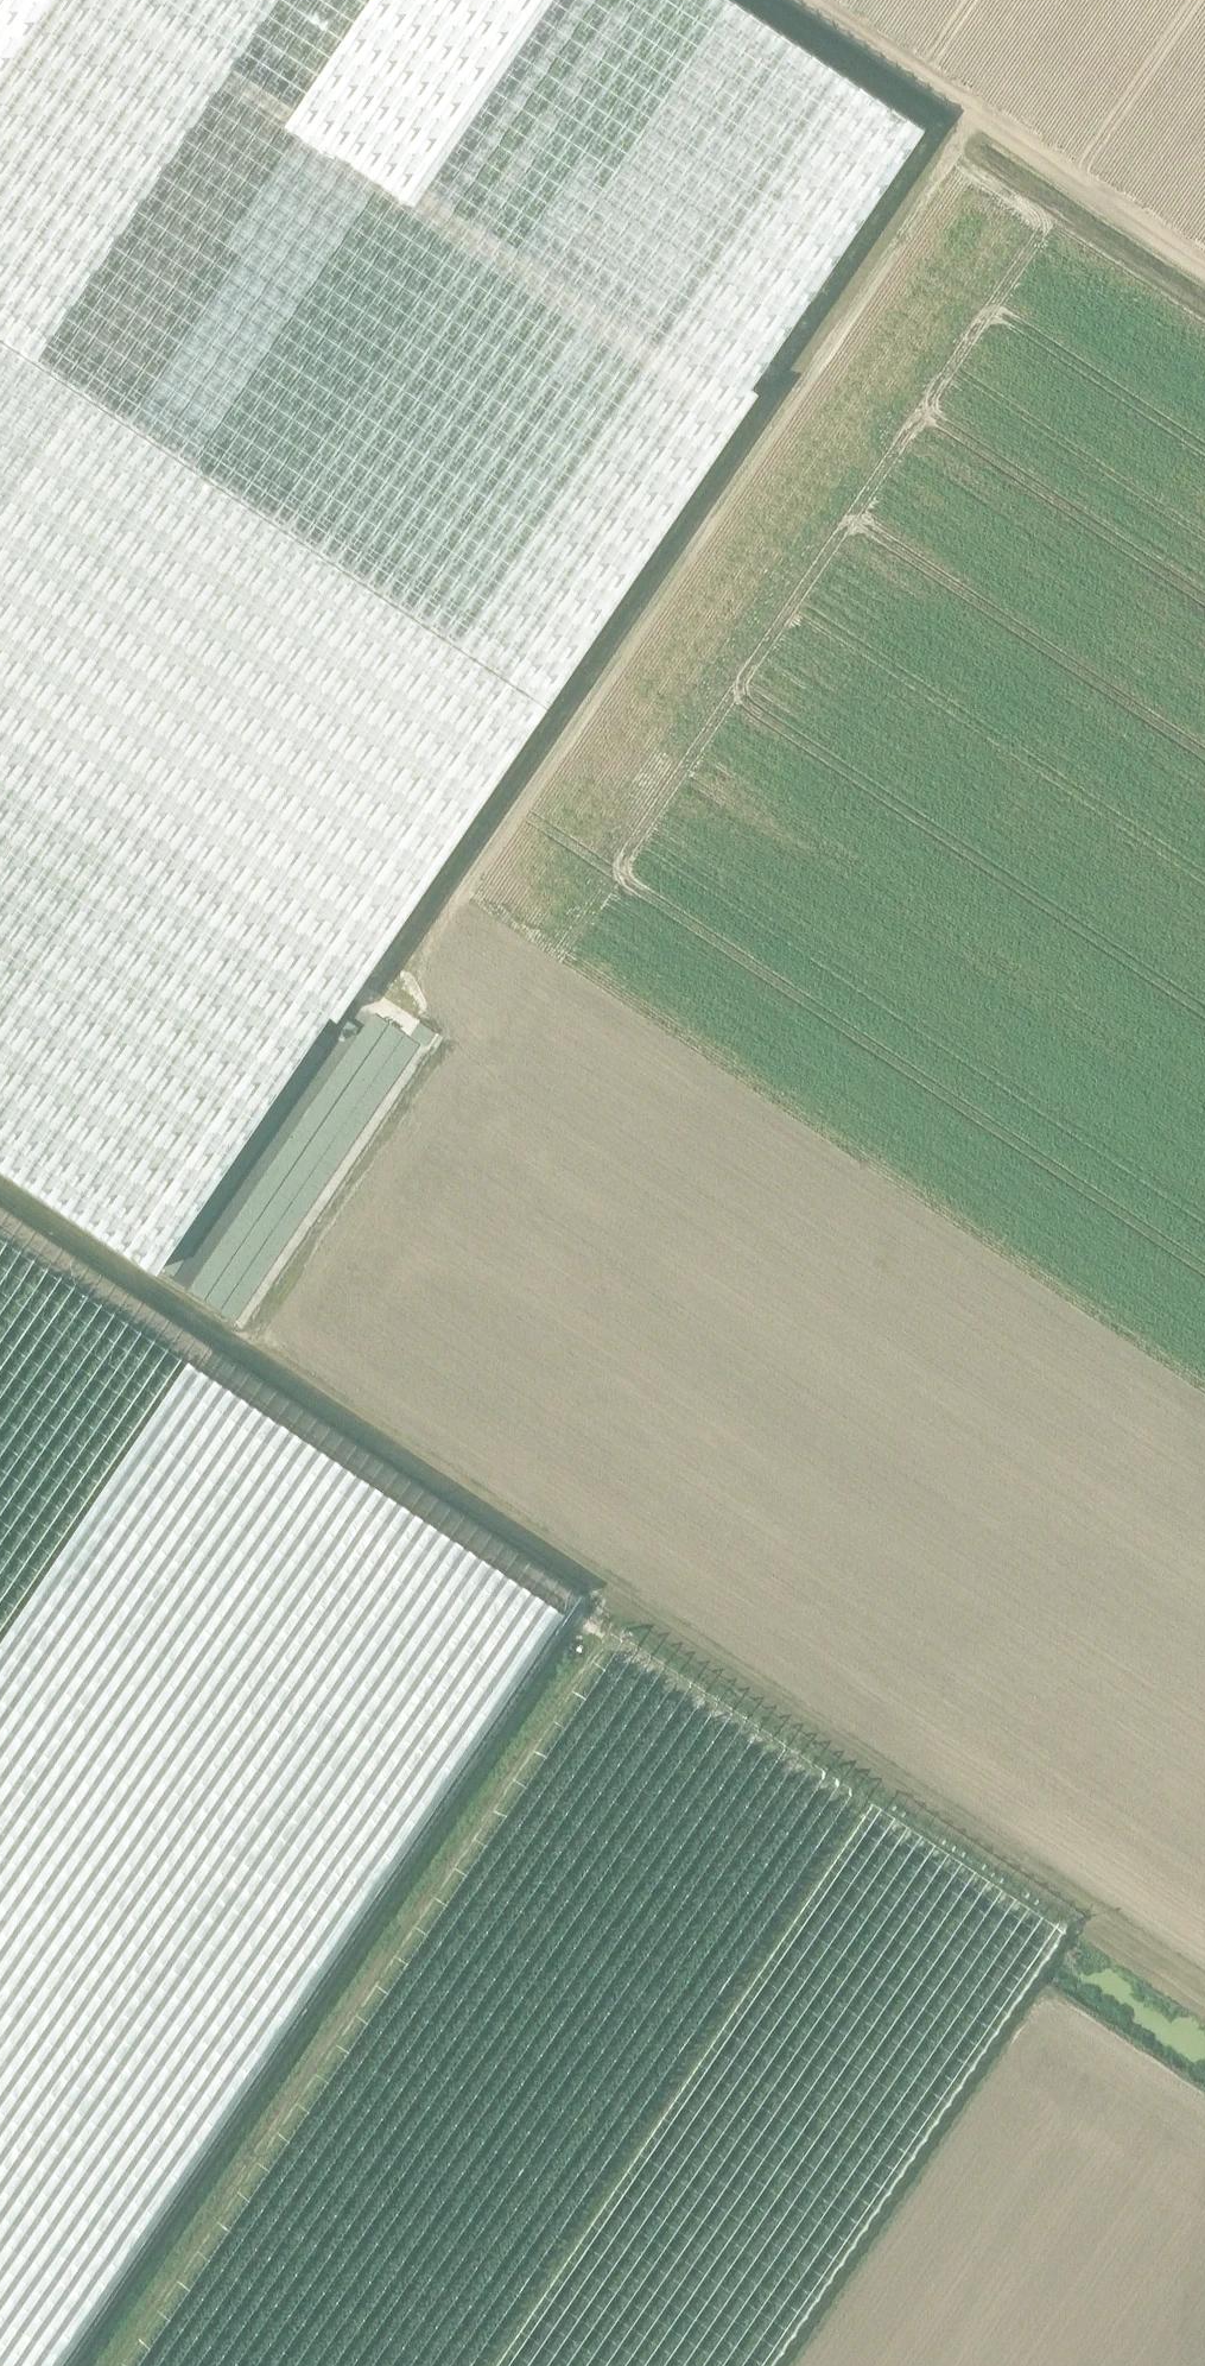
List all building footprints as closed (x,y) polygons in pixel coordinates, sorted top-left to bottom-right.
[(155,1269),(328,1011),(335,1015),(756,388),(749,384),(922,126),(735,0),(0,0),(0,1165),(155,1269)]
